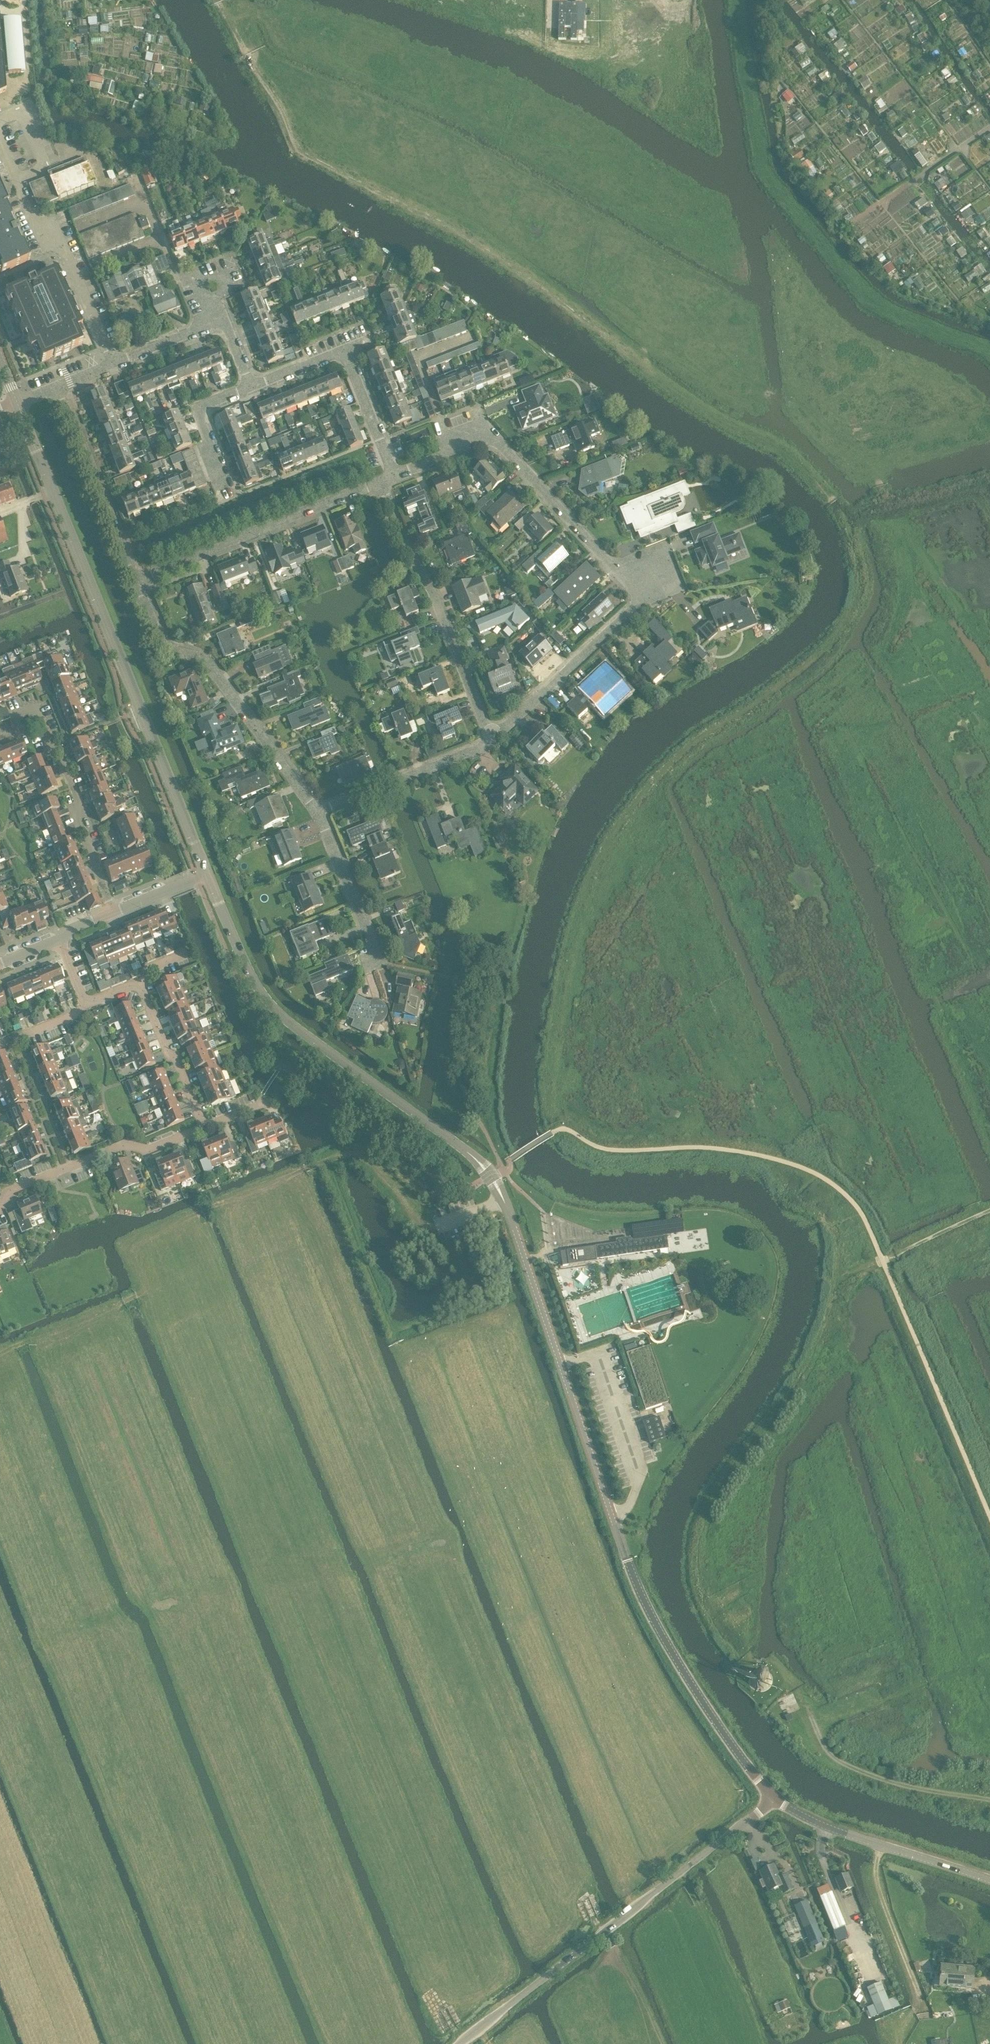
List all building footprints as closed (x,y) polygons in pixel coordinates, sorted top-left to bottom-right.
[(578,5),(559,6),(559,43),(578,43),(578,5)] [(6,92),(4,72),(8,71),(8,74),(24,73),(20,21),(0,23),(0,94),(6,92)] [(840,34),(833,25),(822,34),(829,43),(840,34)] [(918,45),(928,37),(921,28),(911,35),(918,45)] [(975,84),(988,76),(980,65),(968,74),(975,84)] [(861,89),(869,84),(863,74),(854,79),(861,89)] [(84,75),(83,80),(91,82),(103,84),(104,79),(84,75)] [(919,154),(914,157),(922,168),(927,165),(919,154)] [(29,185),(33,195),(38,208),(97,185),(89,165),(87,166),(84,159),(48,173),(50,177),(29,185)] [(119,176),(127,171),(122,163),(114,168),(119,176)] [(125,187),(129,199),(135,197),(130,185),(125,187)] [(119,189),(124,201),(129,199),(125,187),(119,189)] [(114,192),(118,203),(124,201),(119,189),(114,192)] [(108,194),(113,206),(118,203),(114,192),(108,194)] [(1,272),(1,273),(30,260),(22,244),(20,244),(16,234),(18,233),(16,229),(14,230),(9,220),(11,219),(0,194),(0,272),(1,272)] [(102,196),(107,208),(113,206),(108,194),(102,196)] [(97,198),(101,210),(107,208),(102,196),(97,198)] [(91,201),(96,212),(101,210),(97,198),(91,201)] [(86,203),(90,214),(96,212),(91,201),(86,203)] [(973,214),(964,202),(955,210),(963,222),(973,214)] [(80,205),(85,217),(90,214),(86,203),(80,205)] [(216,206),(218,212),(219,213),(227,210),(225,205),(221,206),(220,204),(216,206)] [(74,207),(79,219),(85,217),(80,205),(74,207)] [(263,214),(267,222),(277,218),(271,205),(267,208),(269,212),(263,214)] [(205,211),(207,217),(211,215),(218,212),(216,206),(205,211)] [(73,221),(79,219),(74,207),(68,210),(73,221)] [(220,216),(227,232),(239,227),(236,219),(241,217),(238,209),(233,212),(233,211),(220,216)] [(107,225),(117,249),(128,244),(123,233),(129,230),(134,242),(145,238),(142,231),(138,221),(135,214),(107,225)] [(183,231),(189,247),(201,242),(194,227),(190,216),(184,218),(188,229),(183,231)] [(209,221),(215,236),(227,232),(220,216),(209,221)] [(138,221),(142,231),(149,228),(146,218),(138,221)] [(170,236),(167,238),(170,245),(173,244),(176,252),(189,247),(183,231),(182,231),(178,220),(172,223),(176,234),(170,236)] [(194,227),(201,242),(215,236),(209,221),(194,227)] [(89,259),(117,249),(107,225),(79,235),(89,259)] [(123,233),(128,244),(134,242),(129,230),(123,233)] [(249,242),(253,254),(268,248),(268,247),(274,245),(273,244),(274,244),(273,243),(271,238),(265,241),(264,237),(265,237),(262,230),(252,234),(254,240),(249,242)] [(253,254),(258,265),(273,259),(268,248),(253,254)] [(334,261),(343,257),(341,251),(331,255),(334,261)] [(259,273),(260,277),(283,268),(282,266),(288,264),(289,267),(295,265),(293,261),(282,265),(281,262),(275,265),(273,259),(258,265),(257,266),(260,272),(261,272),(259,273)] [(159,316),(181,307),(178,298),(174,300),(170,290),(165,292),(155,265),(141,270),(140,266),(130,270),(132,274),(123,277),(121,274),(111,278),(113,281),(103,285),(110,303),(148,288),(159,316)] [(267,288),(276,284),(282,282),(288,279),(284,270),(284,268),(283,268),(260,277),(262,281),(264,281),(267,288)] [(15,289),(4,293),(8,303),(11,301),(13,305),(12,307),(11,307),(11,308),(17,321),(19,320),(21,323),(20,326),(19,326),(30,351),(32,350),(36,360),(37,359),(40,358),(41,362),(53,357),(53,358),(71,350),(70,349),(82,344),(81,342),(80,340),(84,339),(79,329),(81,328),(70,303),(67,303),(65,299),(68,298),(63,286),(62,284),(61,285),(59,285),(57,280),(60,279),(56,271),(45,275),(38,278),(39,279),(37,280),(34,281),(33,279),(31,280),(26,282),(27,284),(25,285),(22,287),(22,286),(15,289)] [(390,282),(393,274),(388,272),(384,279),(390,282)] [(346,284),(354,304),(367,299),(364,290),(366,289),(363,282),(352,287),(350,282),(346,284)] [(415,290),(421,293),(424,286),(418,283),(415,290)] [(336,293),(342,308),(354,304),(346,284),(341,286),(343,291),(336,293)] [(382,299),(387,311),(403,304),(398,293),(396,285),(385,290),(388,297),(382,299)] [(243,297),(247,309),(262,303),(258,291),(243,297)] [(323,292),(331,313),(342,308),(336,293),(329,296),(327,291),(323,292)] [(314,302),(320,317),(331,313),(323,292),(323,293),(325,298),(314,302)] [(303,306),(309,322),(320,317),(314,302),(303,306)] [(247,309),(252,320),(267,314),(262,303),(247,309)] [(449,312),(453,305),(447,303),(444,310),(449,312)] [(387,311),(391,322),(408,316),(403,304),(387,311)] [(298,326),(309,322),(303,306),(291,311),(298,326)] [(252,320),(256,331),(271,325),(267,314),(252,320)] [(391,322),(396,333),(412,327),(408,316),(391,322)] [(458,323),(462,334),(468,332),(464,321),(458,323)] [(451,326),(456,337),(462,334),(458,323),(451,326)] [(256,331),(260,343),(276,337),(271,325),(256,331)] [(448,336),(450,339),(456,337),(451,326),(445,328),(448,336)] [(400,345),(402,344),(414,339),(419,352),(425,349),(420,336),(416,338),(412,327),(396,333),(400,345)] [(439,331),(443,342),(450,339),(448,336),(445,328),(439,331)] [(433,333),(437,344),(443,342),(439,331),(433,333)] [(427,336),(431,347),(437,344),(433,333),(427,335),(427,336)] [(420,336),(425,349),(431,347),(427,336),(427,335),(421,338),(421,336),(420,336)] [(260,343),(265,353),(280,347),(276,337),(260,343)] [(402,344),(406,356),(412,353),(411,352),(417,350),(418,352),(419,352),(414,339),(402,344)] [(296,354),(302,352),(297,340),(291,343),(296,354)] [(472,346),(475,351),(482,348),(480,343),(472,346)] [(461,350),(463,356),(475,351),(472,346),(461,350)] [(284,359),(280,347),(265,353),(269,365),(284,359)] [(449,355),(452,360),(463,356),(461,350),(449,355)] [(208,356),(213,369),(224,364),(219,351),(208,356)] [(368,357),(373,369),(389,362),(385,351),(368,357)] [(507,352),(491,359),(490,359),(492,364),(492,363),(499,380),(510,375),(508,370),(519,365),(516,358),(507,352)] [(406,356),(411,367),(416,365),(412,353),(406,356)] [(438,359),(440,365),(452,360),(449,355),(438,359)] [(197,360),(202,373),(213,369),(208,356),(197,360)] [(429,369),(440,365),(438,359),(426,364),(429,369)] [(185,364),(191,377),(202,373),(197,360),(185,364)] [(373,369),(377,380),(394,374),(389,362),(373,369)] [(481,368),(488,384),(499,380),(492,363),(492,364),(481,368)] [(179,382),(191,377),(185,364),(174,369),(179,382)] [(411,367),(415,378),(421,376),(416,365),(411,367)] [(458,377),(465,393),(476,389),(470,372),(467,366),(456,371),(458,377)] [(470,372),(476,389),(488,384),(481,368),(470,372)] [(163,373),(168,386),(170,390),(172,389),(181,386),(179,382),(174,369),(163,373)] [(151,378),(156,391),(168,386),(163,373),(151,378)] [(377,380),(382,392),(398,385),(394,374),(377,380)] [(326,381),(331,394),(343,389),(338,376),(326,381)] [(415,378),(420,390),(425,387),(421,376),(415,378)] [(447,382),(453,398),(465,393),(458,377),(447,382)] [(140,382),(145,395),(156,391),(151,378),(140,382)] [(315,385),(320,398),(331,394),(326,381),(315,385)] [(120,397),(121,397),(128,394),(124,382),(115,385),(120,397)] [(129,387),(134,400),(145,395),(140,382),(129,387)] [(441,403),(453,398),(447,382),(435,386),(441,403)] [(304,390),(309,403),(320,398),(315,385),(304,390)] [(382,392),(386,403),(403,396),(398,385),(382,392)] [(420,390),(424,401),(430,399),(425,387),(420,390)] [(552,418),(547,407),(551,406),(547,397),(543,398),(539,387),(523,393),(529,406),(528,409),(517,413),(524,429),(530,427),(532,428),(534,428),(536,428),(538,426),(539,423),(552,418)] [(89,395),(94,407),(109,401),(105,389),(89,395)] [(292,394),(298,407),(309,403),(304,390),(292,394)] [(281,399),(286,412),(298,407),(292,394),(281,399)] [(386,403),(391,414),(407,408),(403,396),(386,403)] [(270,403),(275,416),(286,412),(281,399),(270,403)] [(425,405),(430,418),(436,415),(430,399),(424,401),(426,405),(425,405)] [(94,407),(99,418),(114,412),(109,401),(94,407)] [(590,405),(593,414),(601,411),(598,402),(590,405)] [(220,419),(224,430),(238,425),(237,424),(241,422),(243,426),(248,424),(246,418),(252,416),(253,419),(256,417),(250,403),(243,406),(247,415),(236,420),(233,413),(220,419)] [(264,421),(275,416),(270,403),(259,408),(264,421)] [(412,419),(407,408),(391,414),(395,426),(412,419)] [(337,415),(342,427),(355,421),(351,410),(337,415)] [(99,418),(103,429),(118,423),(114,412),(99,418)] [(163,418),(168,430),(184,423),(179,412),(163,418)] [(591,437),(601,433),(595,420),(568,431),(569,431),(552,438),(556,451),(573,444),(577,454),(595,447),(591,437)] [(342,427),(346,438),(360,432),(355,421),(342,427)] [(103,429),(105,435),(104,435),(106,441),(107,441),(123,435),(126,434),(121,422),(118,423),(103,429)] [(168,430),(173,441),(188,435),(184,423),(168,430)] [(238,425),(224,430),(229,441),(242,436),(238,425)] [(346,438),(351,449),(364,444),(360,432),(346,438)] [(107,441),(112,452),(127,446),(123,435),(107,441)] [(173,441),(177,453),(193,446),(188,435),(173,441)] [(229,441),(233,452),(247,447),(246,447),(242,436),(229,441)] [(247,447),(233,452),(238,464),(251,458),(248,452),(253,450),(252,448),(257,446),(255,441),(250,443),(250,445),(246,447),(247,447)] [(313,445),(318,458),(329,454),(323,441),(313,445)] [(301,449),(306,463),(318,458),(313,445),(301,449)] [(112,452),(116,463),(132,457),(131,456),(127,446),(112,452)] [(132,457),(116,463),(121,475),(136,469),(133,460),(152,453),(150,449),(131,456),(132,457)] [(290,454),(295,467),(306,463),(301,449),(290,454)] [(182,454),(185,460),(196,456),(194,450),(182,454)] [(284,471),(295,467),(290,454),(279,458),(284,471)] [(185,460),(187,466),(199,462),(196,456),(185,460)] [(238,464),(242,475),(255,470),(255,469),(259,467),(261,471),(261,470),(266,468),(264,463),(259,466),(258,463),(254,465),(251,458),(238,464)] [(618,476),(621,462),(615,458),(584,470),(582,482),(581,482),(580,492),(588,498),(599,493),(600,483),(618,476)] [(489,494),(505,479),(500,472),(498,474),(486,461),(475,471),(487,484),(483,487),(489,494)] [(187,466),(189,472),(200,468),(201,468),(199,462),(187,466)] [(262,472),(261,470),(261,471),(259,467),(255,469),(255,470),(242,475),(247,486),(260,481),(257,474),(262,472)] [(189,472),(190,475),(190,474),(191,474),(192,478),(203,474),(200,468),(189,472)] [(679,471),(681,477),(689,475),(687,469),(679,471)] [(179,479),(186,494),(208,485),(206,479),(205,480),(194,484),(192,478),(191,474),(190,474),(190,475),(179,479)] [(203,474),(192,478),(194,484),(205,480),(203,474)] [(465,499),(471,497),(466,482),(460,484),(456,474),(434,483),(440,499),(454,494),(455,498),(464,495),(465,499)] [(129,485),(129,484),(126,476),(114,481),(118,490),(129,485)] [(168,483),(174,499),(186,494),(179,479),(168,483)] [(157,488),(163,503),(174,499),(168,483),(157,488)] [(15,501),(8,485),(0,488),(0,507),(15,501)] [(631,507),(623,511),(627,520),(631,518),(632,522),(636,531),(639,530),(641,536),(674,524),(676,529),(678,534),(696,527),(693,522),(694,522),(691,514),(677,519),(676,515),(675,513),(679,511),(682,510),(684,506),(683,502),(681,497),(688,494),(684,485),(664,492),(630,506),(631,507)] [(409,498),(403,501),(405,506),(404,507),(405,510),(406,510),(407,513),(418,509),(424,525),(418,528),(420,535),(436,529),(427,506),(430,505),(425,492),(423,493),(420,487),(407,492),(409,498)] [(145,492),(151,507),(163,503),(157,488),(145,492)] [(134,496),(140,512),(151,507),(145,492),(134,496)] [(491,501),(489,503),(480,511),(486,517),(487,517),(489,515),(495,522),(493,524),(493,525),(498,531),(500,531),(507,524),(506,523),(524,507),(510,492),(496,506),(491,501)] [(129,516),(140,512),(134,496),(122,501),(129,516)] [(480,511),(489,503),(484,498),(475,506),(480,511)] [(540,542),(552,530),(538,514),(533,519),(528,514),(514,526),(519,531),(525,526),(540,542)] [(347,551),(353,548),(355,555),(367,550),(364,544),(359,532),(356,533),(350,517),(347,518),(348,520),(336,524),(347,551)] [(8,540),(0,518),(0,543),(8,540)] [(475,556),(467,536),(472,534),(469,528),(467,522),(456,526),(460,538),(444,545),(452,566),(461,562),(461,561),(475,556)] [(698,553),(703,564),(712,561),(714,566),(725,561),(723,556),(742,549),(737,537),(730,540),(729,539),(718,543),(717,540),(714,540),(712,535),(714,534),(711,527),(694,534),(696,541),(705,538),(707,543),(705,544),(707,549),(698,553)] [(319,552),(331,547),(325,532),(321,534),(318,528),(315,529),(315,530),(302,535),(308,549),(317,546),(319,552)] [(267,552),(269,558),(267,559),(273,573),(297,563),(298,566),(305,563),(300,550),(293,553),(292,549),(284,552),(282,546),(267,552)] [(526,563),(522,567),(528,573),(532,570),(536,566),(548,579),(554,573),(552,571),(567,557),(557,546),(545,557),(539,551),(536,554),(526,563)] [(522,559),(525,562),(530,558),(527,554),(522,559)] [(343,558),(348,570),(354,568),(349,556),(343,558)] [(250,575),(258,572),(253,559),(246,562),(245,558),(219,568),(224,582),(250,572),(250,575)] [(342,572),(348,570),(343,558),(337,561),(342,572)] [(27,591),(24,583),(22,583),(17,568),(11,571),(8,562),(0,565),(0,575),(2,574),(10,597),(27,591)] [(564,562),(561,565),(567,571),(570,568),(564,562)] [(568,608),(599,579),(586,565),(554,594),(568,608)] [(477,599),(487,595),(481,580),(472,583),(471,582),(454,589),(463,614),(480,607),(477,599)] [(550,580),(545,585),(548,589),(554,584),(550,580)] [(200,626),(214,621),(204,595),(207,594),(203,585),(190,590),(194,599),(190,600),(200,626)] [(219,586),(211,589),(216,601),(224,598),(219,586)] [(415,587),(409,590),(398,595),(388,600),(392,611),(402,607),(407,618),(419,613),(416,607),(422,605),(415,587)] [(538,610),(554,595),(549,590),(533,604),(538,610)] [(280,592),(273,595),(278,605),(284,603),(280,592)] [(602,619),(613,609),(601,595),(581,614),(585,618),(584,619),(585,620),(582,623),(588,630),(601,618),(602,619)] [(709,623),(701,631),(708,639),(717,632),(716,631),(715,630),(743,619),(746,626),(754,623),(752,617),(744,599),(727,606),(726,604),(711,610),(716,622),(715,622),(710,624),(709,623)] [(496,614),(476,622),(480,634),(505,624),(514,634),(517,631),(529,620),(516,607),(511,611),(509,610),(504,614),(503,612),(498,617),(496,614)] [(242,628),(254,623),(252,617),(240,622),(242,628)] [(532,669),(552,651),(542,640),(548,634),(537,620),(532,624),(540,635),(519,654),(532,669)] [(644,656),(636,663),(635,663),(653,683),(662,676),(664,678),(672,671),(666,665),(674,658),(675,658),(683,651),(655,621),(648,627),(664,645),(655,653),(651,649),(644,656)] [(418,628),(401,635),(403,640),(392,645),(386,648),(391,663),(399,660),(401,666),(413,662),(409,652),(420,648),(415,636),(420,634),(418,628)] [(238,653),(245,650),(236,629),(218,636),(226,658),(236,654),(237,656),(239,655),(238,653)] [(560,646),(564,642),(555,632),(550,637),(560,646)] [(501,634),(485,639),(488,645),(503,639),(501,634)] [(252,654),(256,662),(258,661),(259,665),(255,667),(260,679),(283,669),(282,668),(285,667),(281,657),(287,655),(288,655),(285,648),(286,647),(286,646),(272,652),(269,647),(252,654)] [(493,692),(498,690),(500,695),(512,690),(510,686),(515,684),(510,670),(509,670),(505,661),(508,660),(504,649),(488,655),(497,675),(488,679),(493,692)] [(36,662),(39,670),(45,668),(47,674),(65,666),(61,656),(52,660),(50,654),(43,657),(43,659),(36,662)] [(22,662),(32,687),(36,686),(35,683),(41,680),(37,671),(39,670),(36,662),(34,662),(32,657),(21,661),(21,662),(22,662)] [(12,666),(21,688),(27,686),(28,689),(32,687),(22,662),(21,662),(12,666)] [(604,717),(632,692),(607,665),(579,690),(604,717)] [(6,680),(13,698),(17,696),(15,691),(21,688),(12,666),(1,671),(3,675),(5,680),(6,680)] [(46,681),(47,682),(48,685),(69,676),(65,666),(47,674),(49,679),(46,681)] [(438,697),(450,692),(441,668),(429,673),(429,674),(419,678),(424,690),(433,686),(433,687),(434,686),(438,697)] [(302,678),(302,677),(308,674),(306,669),(284,677),(286,683),(269,689),(271,693),(260,697),(261,697),(270,709),(278,705),(277,702),(288,698),(290,704),(302,700),(301,697),(305,695),(299,679),(302,678)] [(193,708),(209,702),(206,696),(204,696),(194,671),(170,680),(176,693),(185,690),(193,708)] [(387,673),(379,676),(381,682),(389,679),(387,673)] [(53,688),(55,694),(73,686),(69,676),(48,685),(50,689),(53,688)] [(3,702),(13,698),(6,680),(5,680),(0,682),(0,695),(3,701),(3,702)] [(386,684),(388,690),(398,686),(396,680),(386,684)] [(54,701),(56,705),(77,696),(73,686),(55,694),(58,699),(54,701)] [(61,708),(63,714),(81,707),(77,696),(56,705),(58,709),(61,708)] [(321,725),(320,725),(331,720),(325,706),(315,711),(314,709),(322,705),(320,699),(304,705),(307,711),(292,717),(297,731),(312,725),(313,728),(321,725)] [(579,719),(588,711),(577,699),(568,707),(579,719)] [(62,721),(64,725),(85,716),(81,707),(63,714),(66,720),(62,721)] [(10,719),(6,708),(0,711),(0,723),(10,719)] [(428,722),(434,720),(439,731),(443,741),(455,736),(452,727),(453,727),(452,726),(455,725),(454,721),(460,718),(457,710),(437,718),(435,712),(426,716),(428,722)] [(392,717),(382,721),(387,733),(396,730),(397,731),(397,730),(401,740),(413,735),(413,734),(418,732),(414,721),(409,723),(404,712),(392,717)] [(85,716),(64,725),(66,729),(69,728),(72,734),(89,727),(94,725),(90,715),(85,716)] [(215,716),(199,722),(204,735),(209,747),(213,745),(217,755),(227,751),(227,750),(232,748),(231,745),(243,740),(237,726),(222,733),(215,716)] [(337,728),(339,733),(345,731),(343,725),(337,728)] [(333,737),(338,735),(335,728),(321,734),(324,740),(312,744),(317,759),(331,753),(332,756),(340,753),(333,737)] [(526,749),(527,751),(530,754),(529,755),(533,759),(534,758),(538,762),(555,746),(562,753),(569,746),(552,728),(544,735),(542,734),(526,749)] [(70,745),(73,754),(91,747),(92,750),(97,748),(95,743),(90,745),(87,738),(70,745)] [(6,747),(12,761),(27,755),(21,741),(6,747)] [(426,750),(428,757),(436,753),(433,746),(426,750)] [(12,761),(6,747),(0,749),(0,766),(12,761)] [(77,764),(81,762),(95,757),(92,750),(91,747),(73,754),(77,764)] [(37,790),(39,797),(57,789),(50,770),(46,772),(40,757),(26,762),(34,784),(25,788),(27,794),(37,790)] [(81,762),(87,777),(101,772),(95,757),(81,762)] [(363,779),(372,775),(365,759),(338,769),(344,783),(362,776),(363,779)] [(229,789),(228,786),(235,784),(241,799),(271,787),(264,771),(246,778),(242,767),(223,775),(225,779),(218,782),(222,792),(229,789)] [(506,785),(494,796),(501,805),(504,807),(516,796),(524,804),(537,792),(516,769),(503,780),(506,785)] [(87,777),(93,792),(107,787),(101,772),(87,777)] [(89,793),(93,803),(110,796),(107,787),(93,792),(89,793)] [(93,803),(97,813),(115,806),(116,808),(121,806),(118,801),(113,803),(110,796),(93,803)] [(250,809),(257,807),(265,827),(288,818),(279,797),(267,802),(264,796),(248,803),(250,809)] [(36,818),(41,817),(41,816),(55,810),(55,811),(59,810),(55,800),(32,809),(36,818)] [(118,815),(116,808),(115,806),(97,813),(101,822),(118,815)] [(234,816),(243,812),(241,806),(231,809),(234,816)] [(41,817),(43,822),(46,831),(42,832),(43,834),(61,826),(58,818),(61,817),(69,814),(67,810),(56,814),(55,811),(55,810),(41,816),(41,817)] [(126,850),(135,847),(137,852),(104,865),(111,883),(118,880),(117,878),(131,872),(132,874),(152,866),(144,849),(143,844),(145,843),(134,815),(116,823),(126,850)] [(477,827),(466,832),(461,819),(442,826),(438,815),(426,820),(438,850),(457,843),(459,850),(470,846),(475,858),(487,853),(477,827)] [(370,822),(347,832),(353,847),(368,841),(371,849),(386,843),(382,833),(383,833),(377,819),(375,820),(374,819),(370,821),(370,822)] [(49,841),(51,840),(53,847),(67,841),(61,826),(43,834),(45,840),(49,841)] [(284,865),(302,858),(298,849),(296,850),(293,843),(297,841),(292,829),(271,838),(278,855),(280,855),(284,865)] [(261,842),(266,840),(264,835),(251,840),(252,844),(261,841),(261,842)] [(53,847),(56,853),(57,856),(75,849),(71,839),(67,841),(53,847)] [(390,852),(386,843),(371,849),(378,865),(375,866),(381,880),(401,872),(393,851),(390,852)] [(58,859),(61,865),(79,858),(75,849),(57,856),(56,853),(51,855),(53,861),(58,859)] [(61,865),(64,872),(65,875),(83,868),(79,858),(61,865)] [(56,882),(61,880),(66,878),(69,884),(86,877),(83,868),(65,875),(64,872),(54,876),(56,882)] [(305,911),(322,904),(310,873),(292,881),(305,911)] [(71,891),(72,894),(90,886),(86,877),(69,884),(71,891)] [(73,897),(76,904),(85,900),(89,911),(95,909),(91,898),(94,896),(90,886),(72,894),(71,891),(67,893),(69,899),(73,897)] [(91,898),(95,909),(101,906),(97,895),(94,896),(91,898)] [(16,931),(35,924),(38,932),(47,929),(43,920),(48,918),(42,902),(9,915),(2,896),(0,896),(0,915),(3,922),(1,923),(1,924),(3,930),(9,928),(8,925),(12,923),(16,931)] [(155,915),(161,931),(171,927),(172,931),(178,929),(172,914),(167,916),(165,911),(155,915)] [(145,918),(152,935),(161,931),(155,915),(145,918)] [(414,960),(421,944),(411,920),(404,923),(401,915),(392,918),(403,946),(400,954),(414,960)] [(136,922),(143,939),(152,935),(145,918),(136,922)] [(314,943),(335,934),(328,918),(300,929),(301,931),(293,934),(303,959),(318,953),(314,943)] [(133,943),(134,943),(143,939),(136,922),(126,926),(128,931),(133,943)] [(261,931),(264,938),(271,935),(269,928),(261,931)] [(119,935),(128,956),(137,952),(134,943),(133,943),(128,931),(119,935)] [(109,938),(118,960),(128,956),(119,935),(109,938)] [(100,942),(109,964),(118,960),(109,938),(100,942)] [(84,950),(91,967),(98,964),(99,967),(109,964),(100,942),(90,946),(90,947),(84,950)] [(327,970),(308,977),(316,996),(330,990),(326,981),(354,970),(347,955),(325,964),(327,970)] [(44,971),(51,987),(53,986),(54,989),(65,984),(57,965),(44,971)] [(32,976),(38,992),(51,987),(44,971),(32,976)] [(115,978),(118,985),(127,981),(124,975),(125,975),(124,974),(115,978)] [(157,990),(161,1000),(187,990),(186,987),(182,989),(179,982),(183,980),(184,979),(182,975),(180,974),(156,984),(158,989),(157,990)] [(398,974),(396,986),(412,989),(414,977),(398,974)] [(20,981),(26,997),(38,992),(32,976),(20,981)] [(97,983),(98,986),(101,992),(118,985),(115,978),(106,982),(105,979),(97,983)] [(13,1002),(26,997),(20,981),(7,986),(13,1002)] [(416,1017),(420,993),(399,989),(394,1013),(416,1017)] [(167,1010),(169,1015),(189,1007),(184,993),(188,992),(187,990),(161,1000),(165,1010),(167,1010)] [(372,1024),(373,1024),(376,1024),(378,1024),(380,1024),(381,1023),(382,1023),(383,1022),(384,1021),(385,1020),(386,1019),(386,1018),(387,1018),(387,1017),(387,1016),(388,1015),(388,1013),(388,1012),(388,1011),(388,1010),(387,1009),(387,1008),(387,1007),(386,1006),(386,1005),(385,1005),(383,1003),(383,1002),(382,1002),(381,1001),(380,1001),(380,1002),(375,1004),(374,1000),(373,1000),(375,1003),(370,1005),(371,1003),(357,997),(348,1017),(355,1020),(352,1027),(367,1034),(372,1024)] [(108,1022),(108,1024),(135,1013),(130,1003),(129,1003),(127,998),(112,1005),(117,1018),(108,1022)] [(170,1021),(174,1031),(204,1018),(199,1020),(199,1019),(195,1020),(189,1007),(169,1015),(171,1020),(170,1021)] [(135,1013),(108,1024),(109,1026),(119,1022),(122,1030),(139,1023),(135,1013)] [(182,1046),(187,1045),(186,1044),(211,1034),(204,1018),(174,1031),(178,1041),(180,1041),(182,1046)] [(116,1042),(117,1044),(143,1033),(139,1023),(122,1030),(126,1038),(116,1042)] [(143,1033),(117,1044),(118,1046),(127,1042),(131,1050),(147,1043),(143,1033)] [(187,1050),(192,1061),(217,1050),(216,1048),(212,1049),(210,1043),(214,1041),(211,1034),(186,1044),(187,1045),(189,1050),(187,1050)] [(124,1062),(125,1064),(151,1053),(147,1043),(131,1050),(134,1058),(124,1062)] [(31,1051),(35,1061),(52,1054),(53,1055),(63,1051),(61,1048),(51,1052),(48,1044),(31,1051)] [(197,1070),(199,1076),(220,1067),(214,1054),(218,1052),(217,1050),(192,1061),(196,1071),(197,1070)] [(8,1062),(4,1052),(0,1053),(0,1065),(8,1062)] [(151,1053),(125,1064),(126,1066),(135,1062),(139,1071),(156,1064),(151,1053)] [(35,1061),(39,1070),(56,1063),(53,1055),(52,1054),(35,1061)] [(397,1061),(400,1071),(407,1069),(405,1059),(397,1061)] [(0,1065),(0,1077),(12,1072),(8,1062),(0,1065)] [(39,1070),(43,1080),(60,1073),(61,1075),(66,1073),(76,1068),(74,1065),(69,1067),(64,1069),(59,1071),(56,1063),(39,1070)] [(200,1081),(204,1092),(230,1081),(230,1080),(226,1082),(220,1067),(199,1076),(201,1081),(200,1081)] [(151,1072),(139,1077),(144,1088),(141,1090),(142,1091),(168,1081),(164,1070),(152,1075),(151,1072)] [(16,1082),(12,1072),(0,1077),(0,1088),(16,1082)] [(60,1073),(43,1080),(47,1089),(69,1080),(66,1073),(61,1075),(60,1073)] [(57,1097),(58,1100),(70,1096),(69,1094),(73,1092),(69,1080),(47,1089),(51,1099),(57,1097)] [(80,1091),(88,1088),(85,1080),(76,1084),(80,1091)] [(168,1081),(142,1091),(142,1093),(152,1089),(155,1098),(172,1091),(168,1081)] [(236,1097),(230,1081),(204,1092),(208,1102),(210,1101),(212,1107),(236,1097)] [(0,1088),(0,1090),(3,1098),(20,1091),(16,1082),(0,1088)] [(24,1101),(20,1091),(3,1098),(7,1106),(2,1108),(3,1112),(8,1110),(7,1108),(24,1101)] [(149,1110),(150,1111),(176,1101),(172,1091),(155,1098),(159,1106),(149,1110)] [(55,1107),(59,1117),(80,1108),(75,1096),(71,1098),(70,1096),(58,1100),(60,1105),(55,1107)] [(176,1101),(150,1111),(151,1113),(160,1109),(164,1118),(180,1111),(176,1101)] [(13,1121),(8,1123),(3,1125),(5,1129),(12,1125),(14,1125),(13,1123),(30,1116),(26,1105),(9,1112),(13,1121)] [(59,1117),(62,1126),(79,1119),(80,1121),(84,1119),(90,1117),(89,1115),(96,1111),(95,1108),(88,1110),(88,1112),(83,1115),(80,1108),(59,1117)] [(164,1118),(168,1128),(185,1121),(180,1111),(164,1118)] [(14,1125),(12,1125),(13,1128),(15,1127),(17,1133),(34,1126),(30,1116),(13,1123),(14,1125)] [(259,1120),(267,1142),(278,1137),(281,1143),(289,1140),(280,1119),(272,1122),(270,1116),(259,1120)] [(62,1126),(66,1136),(83,1129),(87,1127),(84,1119),(80,1121),(79,1119),(62,1126)] [(256,1146),(267,1142),(259,1120),(247,1125),(250,1132),(248,1134),(249,1135),(246,1139),(246,1140),(252,1154),(259,1152),(256,1146)] [(21,1141),(16,1142),(11,1144),(13,1148),(18,1146),(22,1144),(22,1142),(38,1136),(34,1126),(17,1133),(21,1141)] [(66,1136),(70,1145),(87,1138),(88,1140),(97,1136),(96,1132),(86,1136),(83,1129),(66,1136)] [(225,1134),(213,1138),(222,1160),(223,1164),(235,1159),(235,1161),(242,1159),(236,1144),(236,1143),(229,1142),(230,1141),(227,1141),(227,1140),(225,1134)] [(22,1144),(18,1146),(21,1154),(22,1154),(26,1152),(42,1146),(38,1136),(22,1142),(22,1144)] [(91,1148),(91,1147),(88,1140),(87,1138),(70,1145),(74,1155),(91,1148)] [(204,1153),(198,1156),(205,1173),(213,1170),(213,1168),(223,1164),(222,1160),(213,1138),(202,1143),(205,1150),(203,1152),(204,1153)] [(14,1165),(14,1166),(8,1169),(10,1174),(32,1165),(30,1162),(46,1156),(42,1146),(26,1152),(22,1154),(25,1160),(14,1165)] [(180,1152),(168,1157),(177,1179),(179,1184),(190,1180),(196,1177),(190,1162),(185,1161),(185,1160),(182,1159),(182,1158),(180,1152)] [(159,1171),(155,1176),(156,1176),(162,1191),(168,1188),(179,1184),(177,1179),(168,1157),(156,1161),(159,1168),(158,1170),(159,1171)] [(132,1190),(146,1184),(140,1170),(134,1172),(129,1159),(111,1167),(120,1191),(131,1187),(132,1190)] [(29,1219),(42,1214),(35,1197),(18,1204),(20,1209),(13,1212),(22,1233),(33,1229),(29,1219)] [(2,1258),(8,1255),(7,1252),(16,1248),(8,1229),(1,1233),(0,1231),(0,1255),(1,1255),(2,1258)] [(618,1243),(567,1251),(561,1252),(562,1257),(563,1266),(598,1261),(597,1259),(669,1248),(667,1236),(634,1241),(630,1238),(617,1240),(618,1243)] [(651,1344),(627,1351),(645,1408),(670,1401),(651,1344)] [(659,1417),(643,1422),(650,1443),(666,1438),(659,1417)] [(760,1667),(759,1670),(757,1670),(754,1672),(752,1674),(751,1676),(750,1678),(750,1681),(751,1683),(751,1685),(753,1688),(755,1689),(757,1690),(759,1691),(761,1691),(764,1691),(767,1690),(769,1688),(771,1685),(772,1682),(772,1679),(770,1675),(769,1674),(768,1673),(769,1670),(767,1668),(765,1668),(763,1667),(762,1667),(760,1667)] [(763,1888),(766,1887),(769,1892),(781,1887),(784,1894),(794,1889),(787,1875),(780,1878),(776,1870),(774,1865),(760,1872),(763,1880),(760,1881),(763,1888)] [(838,1880),(836,1881),(839,1887),(840,1886),(842,1891),(844,1891),(845,1893),(843,1894),(846,1899),(856,1895),(853,1887),(851,1887),(846,1875),(837,1879),(838,1880)] [(834,1931),(846,1926),(833,1892),(820,1897),(834,1931)] [(807,1902),(795,1907),(805,1929),(810,1943),(822,1938),(817,1924),(807,1902)] [(846,1963),(849,1970),(860,1966),(857,1959),(846,1963)] [(942,1967),(940,1985),(940,1987),(972,1989),(974,1969),(966,1968),(966,1970),(959,1969),(959,1968),(942,1967)] [(875,2007),(889,2001),(881,1983),(867,1988),(875,2007)]
